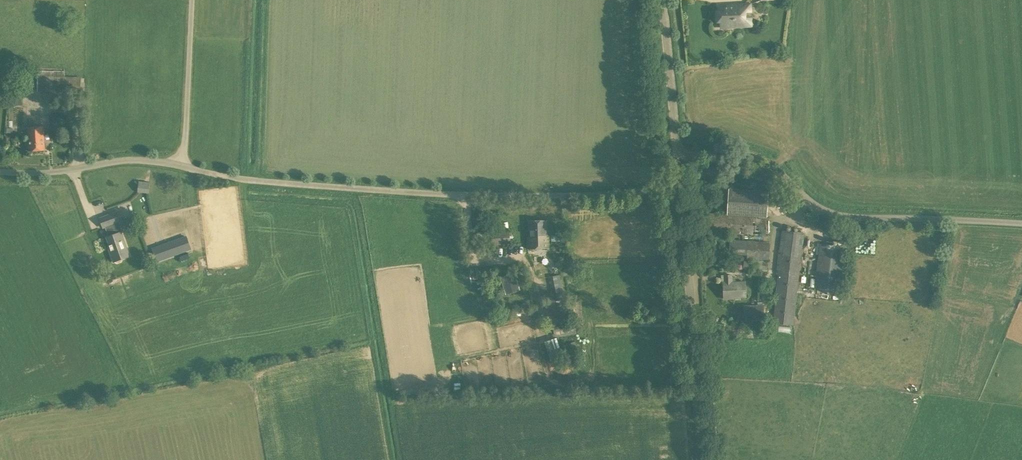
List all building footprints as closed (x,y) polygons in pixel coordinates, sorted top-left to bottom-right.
[(717,21),(720,21),(720,28),(751,26),(750,18),(744,19),(744,12),(750,12),(750,4),(719,6),(719,13),(717,13),(717,21)] [(64,71),(38,71),(37,92),(80,94),(81,77),(64,77),(64,71)] [(45,150),(43,126),(28,127),(29,151),(45,150)] [(149,182),(139,181),(137,194),(148,195),(149,182)] [(768,193),(729,190),(727,214),(707,213),(705,232),(766,236),(767,217),(768,193)] [(105,227),(109,237),(107,238),(112,252),(110,253),(113,262),(130,256),(121,232),(118,233),(114,223),(123,220),(119,211),(98,219),(102,228),(105,227)] [(529,237),(527,237),(528,249),(549,248),(548,236),(547,236),(546,221),(528,221),(529,237)] [(775,274),(778,274),(773,323),(793,325),(804,232),(781,230),(775,274)] [(490,232),(491,245),(504,244),(510,244),(510,231),(490,232)] [(152,250),(156,262),(191,249),(186,237),(152,250)] [(729,251),(747,254),(746,261),(743,260),(743,269),(767,271),(768,261),(770,242),(747,240),(747,241),(730,240),(729,251)] [(846,247),(820,244),(815,288),(816,288),(841,291),(846,247)] [(514,274),(501,278),(506,293),(519,289),(514,274)] [(560,274),(552,275),(555,291),(563,290),(560,274)] [(732,274),(724,275),(724,283),(722,283),(724,299),(735,298),(735,297),(746,297),(745,282),(732,282),(732,274)] [(762,304),(743,305),(744,321),(763,319),(762,304)] [(563,305),(556,306),(558,318),(565,317),(563,305)] [(576,321),(574,308),(565,309),(567,323),(576,321)] [(553,330),(555,338),(576,334),(575,326),(553,330)] [(556,339),(545,342),(551,362),(557,360),(579,353),(575,342),(573,342),(559,347),(556,339)]
